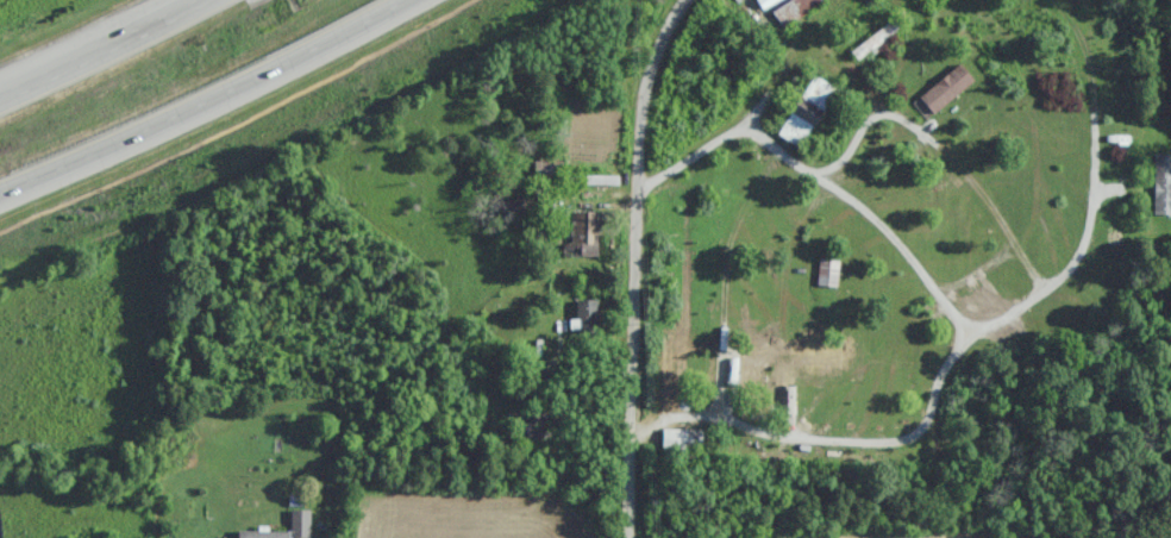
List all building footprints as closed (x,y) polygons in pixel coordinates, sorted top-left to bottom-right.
[(759,10),(777,0),(753,0),(759,10)] [(819,0),(790,0),(770,13),(782,30),(821,4),(819,0)] [(898,33),(890,21),(848,52),(856,64),(898,33)] [(776,137),(800,151),(834,88),(810,75),(776,137)] [(1152,154),(1152,215),(1170,215),(1170,154),(1152,154)] [(560,163),(532,163),(532,183),(560,183),(560,163)] [(616,177),(572,177),(572,186),(616,186),(616,177)] [(596,212),(563,212),(563,257),(596,257),(596,212)] [(816,286),(836,286),(836,259),(816,259),(816,286)] [(576,335),(596,335),(596,301),(576,301),(576,335)] [(510,442),(549,442),(549,409),(510,409),(510,442)] [(700,451),(700,430),(660,430),(660,451),(700,451)] [(287,537),(307,537),(307,511),(289,511),(289,532),(236,532),(236,537),(287,537)]
